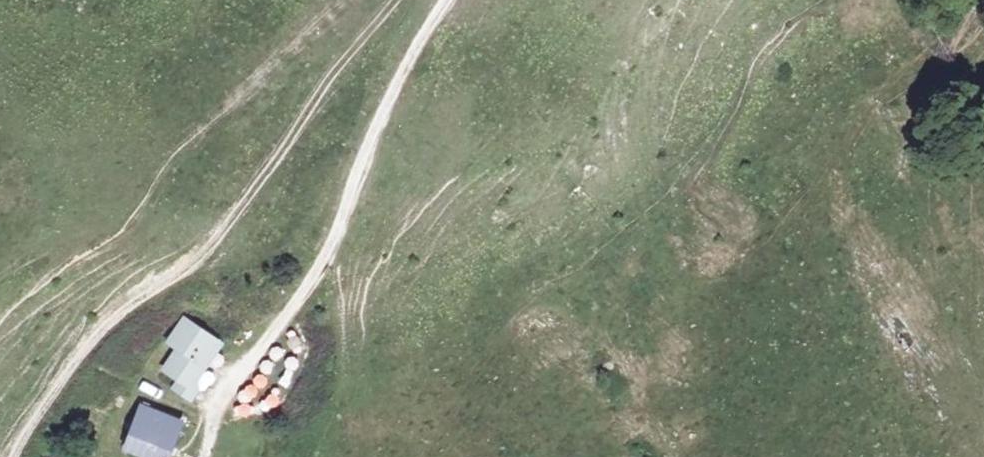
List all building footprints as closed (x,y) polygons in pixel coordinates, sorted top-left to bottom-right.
[(192,394),(219,349),(180,325),(164,352),(174,358),(163,377),(192,394)] [(181,414),(151,403),(133,448),(157,456),(164,456),(181,414)]
